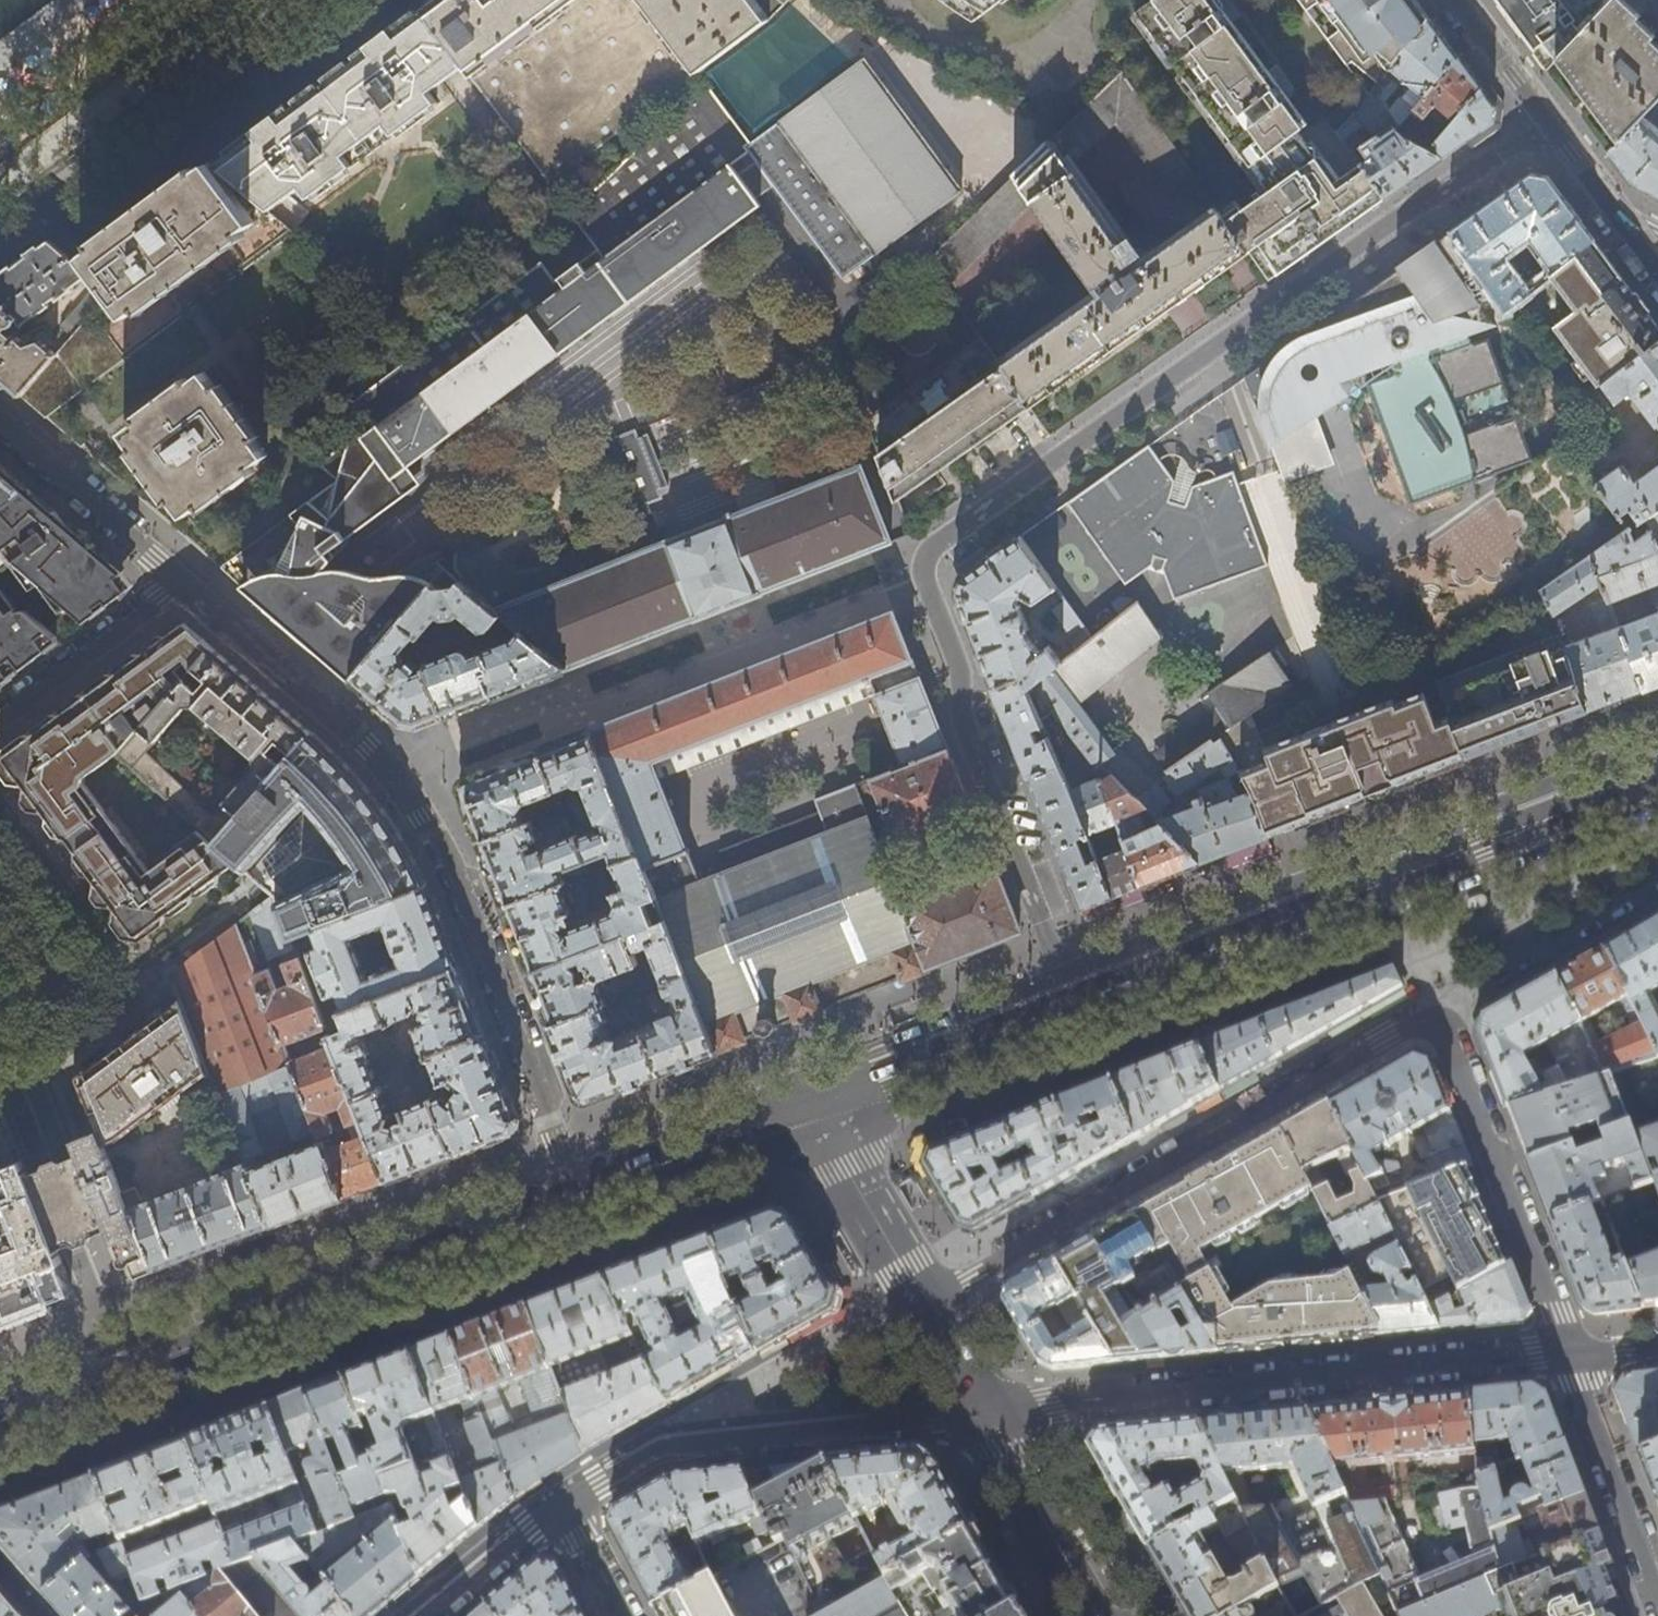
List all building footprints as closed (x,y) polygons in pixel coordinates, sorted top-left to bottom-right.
[(778,11),(790,0),(429,0),(419,7),(423,12),(462,66),(554,190),(589,163),(584,156),(700,70),(778,11)] [(951,4),(966,14),(977,19),(1003,0),(946,0),(951,4)] [(1231,21),(1239,15),(1228,1),(1220,6),(1216,0),(1153,0),(1139,10),(1165,47),(1160,51),(1177,64),(1270,192),(1240,212),(1236,207),(1224,216),(1249,252),(1269,280),(1323,242),(1359,216),(1386,198),(1362,164),(1341,178),(1327,159),(1319,158),(1310,145),(1300,131),(1308,126),(1287,98),(1295,93),(1285,79),(1277,84),(1231,21)] [(1334,22),(1341,30),(1328,40),(1349,67),(1353,64),(1379,84),(1387,74),(1392,68),(1430,20),(1422,8),(1416,0),(1299,0),(1307,11),(1319,2),(1321,4),(1334,22)] [(1614,0),(1496,0),(1530,46),(1547,69),(1557,58),(1579,36),(1614,0)] [(1638,19),(1641,16),(1625,0),(1614,0),(1579,36),(1557,58),(1579,78),(1575,82),(1590,95),(1606,111),(1600,117),(1623,138),(1656,103),(1657,101),(1657,43),(1652,38),(1655,35),(1638,19)] [(413,19),(423,12),(419,7),(398,23),(401,27),(413,19)] [(462,66),(423,12),(413,19),(401,27),(442,81),(462,66)] [(1401,125),(1458,58),(1444,38),(1430,20),(1392,68),(1413,86),(1391,111),(1401,125)] [(394,33),(401,27),(398,23),(390,29),(394,33)] [(307,196),(437,102),(429,90),(442,81),(401,27),(394,33),(390,29),(367,46),(370,51),(323,85),(278,118),(275,114),(252,131),(255,135),(216,165),(268,208),(299,185),(307,196)] [(323,85),(370,51),(367,46),(275,114),(278,118),(323,85)] [(406,466),(756,207),(750,199),(773,184),(841,277),(962,187),(864,54),(780,117),(781,118),(750,140),(707,81),(571,212),(579,224),(595,245),(553,276),(538,256),(420,345),(421,347),(344,404),(362,428),(365,433),(375,425),(406,466)] [(1431,150),(1481,88),(1479,85),(1458,58),(1401,125),(1395,131),(1408,141),(1410,139),(1431,150)] [(1198,288),(1249,252),(1224,216),(1217,207),(1211,210),(1214,215),(1140,267),(1067,166),(1116,119),(1168,193),(1194,174),(1121,70),(1059,130),(927,259),(945,286),(1032,203),(1098,296),(1001,364),(1031,406),(1198,288)] [(1386,104),(1400,86),(1387,74),(1379,84),(1375,89),(1386,104)] [(1469,139),(1492,122),(1495,106),(1481,88),(1431,150),(1443,157),(1469,139)] [(1412,179),(1443,157),(1431,150),(1410,139),(1408,141),(1395,131),(1401,125),(1391,111),(1386,104),(1375,89),(1358,111),(1357,110),(1338,130),(1343,137),(1366,121),(1375,131),(1351,148),(1362,164),(1386,198),(1412,179)] [(1656,103),(1623,138),(1609,152),(1632,183),(1649,192),(1657,196),(1657,104),(1656,103)] [(216,165),(255,135),(252,131),(212,161),(216,165)] [(1327,159),(1314,141),(1310,145),(1319,158),(1327,159)] [(46,417),(293,228),(268,208),(216,165),(212,161),(198,171),(143,213),(96,248),(75,263),(88,274),(94,270),(101,280),(99,283),(108,291),(83,321),(71,335),(56,353),(20,395),(46,417)] [(143,213),(198,171),(194,167),(92,243),(96,248),(143,213)] [(1588,232),(1547,177),(1531,175),(1451,231),(1495,292),(1501,301),(1507,308),(1528,291),(1503,258),(1524,243),(1527,249),(1537,242),(1557,268),(1593,239),(1588,232)] [(1534,464),(1493,340),(1476,344),(1473,338),(1496,322),(1491,315),(1485,307),(1495,292),(1451,231),(1438,240),(1399,268),(1341,309),(1351,325),(1330,332),(1307,340),(1302,337),(1273,357),(1265,369),(1262,373),(1261,378),(1259,390),(1260,400),(1261,405),(1263,409),(1266,414),(1271,421),(1279,426),(1287,430),(1298,433),(1303,434),(1307,434),(1317,432),(1321,430),(1328,426),(1332,422),(1341,423),(1360,410),(1370,420),(1350,435),(1426,542),(1471,509),(1465,500),(1476,496),(1480,502),(1534,464)] [(1399,268),(1438,240),(1436,237),(1396,264),(1399,268)] [(1593,239),(1557,268),(1531,289),(1602,384),(1604,382),(1657,342),(1657,326),(1657,325),(1641,303),(1593,239)] [(75,263),(50,240),(19,263),(0,277),(0,305),(16,321),(17,321),(21,325),(35,314),(36,315),(52,302),(49,300),(53,297),(55,300),(69,289),(69,288),(88,274),(75,263)] [(101,280),(94,270),(88,274),(98,283),(99,283),(101,280)] [(83,321),(108,291),(99,283),(61,326),(64,329),(76,315),(83,321)] [(1501,301),(1495,292),(1485,307),(1491,315),(1501,301)] [(56,353),(40,340),(26,345),(18,337),(15,339),(8,332),(17,321),(16,321),(0,305),(0,377),(20,395),(56,353)] [(1330,332),(1351,325),(1341,309),(1302,337),(1307,340),(1330,332)] [(83,321),(76,315),(64,329),(71,335),(83,321)] [(1001,427),(1031,406),(1001,364),(983,339),(867,421),(898,500),(943,468),(1001,427)] [(1604,382),(1621,404),(1634,394),(1657,427),(1657,342),(1604,382)] [(217,386),(205,370),(191,380),(138,419),(123,430),(136,447),(173,497),(185,514),(201,502),(252,464),(267,453),(256,438),(217,386)] [(138,419),(191,380),(187,375),(134,414),(138,419)] [(261,434),(222,382),(217,386),(256,438),(261,434)] [(353,531),(419,483),(406,466),(375,425),(365,433),(379,451),(336,509),(353,531)] [(324,566),(353,531),(336,509),(379,451),(365,433),(362,428),(316,463),(337,480),(341,485),(293,519),(305,536),(268,563),(273,571),(283,585),(267,585),(256,598),(269,609),(351,680),(399,622),(432,583),(445,569),(426,554),(385,574),(373,576),(358,577),(336,571),(324,571),(324,566)] [(636,436),(634,430),(606,440),(649,548),(663,542),(648,502),(660,497),(657,488),(636,436)] [(670,483),(663,464),(650,464),(648,458),(657,448),(650,431),(636,436),(657,488),(670,483)] [(1269,567),(1235,472),(1230,470),(1191,485),(1185,506),(1170,501),(1176,481),(1150,444),(1068,502),(1125,586),(1153,567),(1157,557),(1167,561),(1163,570),(1175,601),(1269,567)] [(173,497),(136,447),(131,451),(167,501),(173,497)] [(663,464),(657,448),(648,458),(650,464),(663,464)] [(205,507),(256,470),(252,464),(201,502),(205,507)] [(761,593),(891,542),(890,540),(861,464),(732,515),(730,511),(725,513),(727,517),(712,523),(711,518),(706,520),(708,525),(663,542),(649,548),(493,609),(509,622),(519,630),(566,669),(625,646),(695,619),(695,620),(729,607),(762,594),(761,593)] [(1639,485),(1626,467),(1598,486),(1631,530),(1649,518),(1657,511),(1657,472),(1639,485)] [(1,565),(9,559),(34,593),(42,587),(53,603),(59,599),(84,620),(122,592),(122,574),(88,545),(18,484),(0,469),(0,563),(1,565)] [(293,519),(341,485),(337,480),(289,514),(293,519)] [(1480,502),(1476,496),(1465,500),(1471,509),(1480,502)] [(1649,518),(1657,542),(1657,511),(1649,518)] [(1649,518),(1631,530),(1632,531),(1593,558),(1603,582),(1609,599),(1610,601),(1650,585),(1657,607),(1657,542),(1649,518)] [(1056,588),(1020,536),(962,577),(957,593),(972,632),(994,688),(1024,677),(1029,688),(1034,684),(1053,669),(1063,661),(1050,644),(1040,652),(1031,641),(1035,639),(1033,633),(1027,636),(1025,629),(1029,627),(1018,600),(1022,595),(1036,601),(1056,588)] [(1163,570),(1167,561),(1157,557),(1153,567),(1156,572),(1163,570)] [(1603,582),(1593,558),(1593,557),(1544,590),(1553,615),(1603,582)] [(283,585),(273,571),(242,586),(256,598),(267,585),(283,585)] [(509,622),(493,609),(460,581),(457,584),(436,587),(432,583),(399,622),(415,635),(418,638),(438,615),(442,619),(457,616),(460,612),(482,630),(489,629),(495,634),(500,632),(509,622)] [(58,639),(25,610),(21,613),(4,592),(0,596),(0,682),(58,639)] [(1644,690),(1620,627),(1610,601),(1609,599),(1592,605),(1602,632),(1565,646),(1589,712),(1644,690)] [(1091,639),(1064,600),(1052,608),(1068,630),(1073,627),(1085,644),(1091,639)] [(1078,702),(1162,634),(1137,602),(1091,639),(1085,644),(1063,661),(1053,669),(1078,702)] [(1020,931),(994,865),(971,872),(971,875),(922,894),(921,892),(901,899),(890,872),(889,872),(855,784),(814,800),(822,822),(803,829),(798,820),(736,843),(740,853),(723,860),(727,871),(700,882),(654,762),(869,676),(876,693),(875,694),(903,765),(871,778),(895,840),(973,811),(894,611),(850,628),(802,647),(727,676),(659,703),(590,729),(638,853),(656,899),(685,973),(716,1051),(744,1040),(743,1038),(752,1035),(761,1031),(762,1033),(778,1027),(777,1025),(786,1022),(796,1018),(796,1020),(820,1011),(820,1008),(901,977),(901,979),(914,974),(927,969),(926,967),(937,963),(948,959),(948,957),(997,938),(998,940),(1020,931)] [(1620,627),(1644,690),(1657,685),(1657,613),(1620,627)] [(401,652),(415,635),(399,622),(351,680),(373,699),(402,724),(418,727),(431,722),(445,717),(427,668),(415,673),(405,664),(401,652)] [(127,741),(112,719),(160,684),(168,695),(184,678),(180,670),(190,663),(193,668),(212,647),(196,633),(185,623),(140,657),(133,656),(113,670),(112,678),(106,676),(86,691),(85,699),(78,697),(60,710),(59,718),(52,716),(33,731),(32,738),(24,737),(7,750),(5,770),(17,786),(25,788),(24,795),(37,813),(45,815),(63,839),(68,840),(78,853),(77,858),(96,883),(95,891),(108,908),(116,909),(115,918),(129,936),(147,938),(174,917),(175,909),(184,909),(192,904),(193,895),(202,896),(216,884),(217,876),(235,861),(212,841),(212,839),(200,828),(166,855),(168,858),(151,870),(87,783),(86,780),(85,777),(117,754),(116,753),(127,741)] [(566,669),(519,630),(516,638),(483,650),(491,671),(485,673),(494,698),(566,669)] [(1589,712),(1565,646),(1559,631),(1506,652),(1537,732),(1589,712)] [(1205,686),(1230,724),(1294,683),(1269,644),(1205,686)] [(491,671),(483,650),(471,655),(470,653),(467,650),(465,649),(461,648),(459,645),(454,647),(455,651),(428,661),(427,668),(445,717),(469,707),(494,698),(485,673),(491,671)] [(255,684),(212,647),(193,668),(184,678),(168,695),(127,741),(116,753),(117,754),(130,766),(185,701),(194,701),(252,751),(253,762),(198,826),(200,828),(212,839),(310,732),(255,684)] [(1537,732),(1506,652),(1438,678),(1443,692),(1468,758),(1537,732)] [(1115,751),(1078,702),(1053,669),(1034,684),(1093,759),(1099,766),(1101,764),(1117,753),(1115,751)] [(1059,764),(1029,688),(1024,677),(994,688),(1006,719),(1029,776),(1059,764)] [(1468,758),(1443,692),(1400,708),(1396,697),(1265,747),(1269,758),(1239,769),(1253,790),(1268,837),(1302,823),(1372,796),(1373,793),(1382,790),(1391,786),(1393,788),(1468,758)] [(1269,758),(1265,747),(1264,748),(1245,720),(1220,738),(1239,769),(1269,758)] [(1159,783),(1219,738),(1207,721),(1147,766),(1159,783)] [(638,853),(590,729),(572,737),(539,750),(555,792),(574,784),(577,786),(582,786),(584,785),(599,823),(605,824),(607,829),(597,832),(596,829),(578,836),(587,860),(608,852),(613,863),(638,853)] [(426,885),(420,873),(407,847),(398,832),(381,808),(368,792),(355,776),(334,754),(310,732),(212,839),(212,841),(235,861),(272,894),(273,894),(289,934),(311,926),(426,885)] [(1268,837),(1253,790),(1239,769),(1220,738),(1219,738),(1159,783),(1154,787),(1137,800),(1157,819),(1162,824),(1201,862),(1212,858),(1224,853),(1268,837)] [(1154,787),(1122,747),(1115,751),(1117,753),(1101,764),(1112,775),(1137,800),(1154,787)] [(555,792),(539,750),(503,764),(468,778),(461,793),(469,815),(480,841),(525,823),(520,812),(525,805),(549,795),(552,802),(559,799),(555,792)] [(1113,897),(1096,857),(1083,824),(1069,789),(1059,764),(1029,776),(1056,846),(1081,909),(1097,903),(1113,897)] [(193,792),(182,783),(183,781),(177,775),(175,776),(164,767),(160,772),(154,767),(144,778),(184,814),(194,803),(189,798),(193,792)] [(1157,819),(1137,800),(1112,775),(1100,780),(1113,813),(1127,846),(1143,885),(1170,874),(1201,862),(1162,824),(1141,833),(1138,826),(1157,819)] [(1113,813),(1100,780),(1099,778),(1085,782),(1083,776),(1078,779),(1080,785),(1069,789),(1083,824),(1113,813)] [(587,860),(578,836),(576,833),(540,847),(540,850),(533,852),(529,843),(538,839),(531,821),(525,823),(480,841),(492,874),(505,905),(566,881),(562,870),(587,860)] [(1229,866),(1272,850),(1268,837),(1224,853),(1229,866)] [(1143,885),(1127,846),(1096,857),(1113,897),(1125,892),(1143,885)] [(656,899),(638,853),(613,863),(623,888),(613,893),(617,905),(614,911),(564,931),(560,926),(561,923),(577,918),(574,912),(571,913),(563,891),(569,888),(566,881),(505,905),(521,948),(531,972),(625,935),(632,951),(648,945),(660,976),(654,978),(656,985),(663,982),(685,973),(656,899)] [(379,997),(458,966),(441,923),(426,885),(311,926),(318,943),(309,947),(328,995),(337,992),(344,1009),(379,997)] [(322,1018),(289,934),(273,894),(272,894),(251,911),(270,957),(281,952),(291,982),(278,987),(269,965),(261,968),(260,964),(252,966),(282,1042),(325,1025),(322,1018)] [(1657,1056),(1657,1009),(1650,992),(1657,988),(1657,917),(1631,933),(1604,948),(1657,1056)] [(182,965),(170,973),(180,998),(207,1066),(209,1071),(244,1160),(269,1225),(298,1214),(343,1197),(320,1138),(320,1137),(319,1134),(289,1060),(282,1042),(252,966),(235,923),(182,965)] [(599,987),(600,978),(637,964),(632,951),(625,935),(531,972),(540,996),(551,1025),(602,1005),(616,1000),(613,995),(604,998),(599,987)] [(1609,1072),(1612,1071),(1657,1056),(1604,948),(1574,965),(1557,975),(1604,1074),(1609,1072)] [(470,997),(458,966),(379,997),(388,1021),(388,1022),(411,1014),(428,1055),(430,1054),(485,1033),(470,997)] [(1357,1014),(1403,988),(1395,970),(1325,997),(1260,1022),(1275,1060),(1357,1014)] [(716,1051),(685,973),(663,982),(670,1000),(675,998),(678,1006),(674,1012),(658,1017),(660,1021),(652,1024),(640,991),(630,995),(660,1073),(686,1063),(716,1051)] [(1507,1106),(1604,1074),(1557,975),(1518,997),(1484,1016),(1478,1032),(1507,1106)] [(660,1073),(630,995),(620,998),(628,1021),(633,1023),(636,1030),(618,1037),(609,1036),(604,1024),(608,1022),(602,1005),(551,1025),(565,1060),(578,1093),(592,1099),(634,1083),(660,1073)] [(362,1032),(388,1022),(388,1021),(379,997),(344,1009),(322,1018),(325,1025),(330,1038),(387,1180),(445,1158),(454,1154),(431,1097),(415,1103),(411,1091),(391,1098),(396,1113),(390,1115),(366,1054),(370,1053),(362,1032)] [(98,1130),(103,1143),(116,1139),(209,1071),(207,1066),(180,998),(83,1066),(86,1071),(83,1085),(77,1086),(95,1131),(98,1130)] [(1275,1060),(1260,1022),(1232,1033),(1225,1036),(1199,1046),(1209,1070),(1220,1092),(1249,1075),(1275,1060)] [(500,1071),(485,1033),(430,1054),(442,1084),(443,1084),(446,1093),(437,1097),(435,1095),(431,1097),(454,1154),(476,1146),(511,1132),(515,1124),(518,1116),(512,1099),(511,1100),(500,1071)] [(387,1180),(330,1038),(323,1041),(325,1046),(289,1060),(319,1134),(332,1129),(325,1110),(341,1104),(354,1136),(331,1145),(326,1135),(320,1138),(343,1197),(367,1188),(387,1180)] [(1220,1092),(1209,1070),(1199,1046),(1185,1052),(1169,1058),(1192,1107),(1220,1092)] [(1472,1165),(1431,1060),(1416,1055),(1372,1080),(1330,1104),(1378,1202),(1408,1190),(1467,1167),(1472,1165)] [(1164,1123),(1192,1107),(1169,1058),(1140,1069),(1111,1080),(1135,1139),(1164,1123)] [(269,1225),(244,1160),(209,1071),(116,1139),(103,1143),(153,1270),(184,1258),(269,1225)] [(1629,1124),(1609,1072),(1604,1074),(1507,1106),(1517,1133),(1524,1152),(1528,1162),(1629,1124)] [(1082,1170),(1135,1139),(1111,1080),(1083,1091),(1056,1102),(1082,1170)] [(1082,1170),(1056,1102),(1030,1112),(1005,1122),(1018,1155),(1031,1151),(1034,1160),(1022,1165),(1034,1197),(1058,1183),(1082,1170)] [(1378,1202),(1330,1104),(1302,1120),(1281,1132),(1311,1189),(1331,1229),(1380,1206),(1378,1202)] [(1005,1122),(966,1137),(930,1152),(924,1167),(941,1196),(959,1226),(967,1228),(975,1231),(1034,1197),(1022,1165),(1018,1155),(1005,1122)] [(1607,1178),(1605,1170),(1626,1162),(1636,1189),(1653,1183),(1636,1135),(1631,1123),(1629,1124),(1528,1162),(1535,1179),(1550,1220),(1601,1202),(1594,1183),(1607,1178)] [(1636,1135),(1653,1183),(1657,1195),(1657,1127),(1636,1135)] [(98,1130),(95,1131),(71,1140),(76,1154),(81,1164),(88,1188),(106,1229),(112,1243),(116,1242),(121,1254),(126,1256),(132,1258),(131,1263),(136,1277),(153,1270),(103,1143),(98,1130)] [(1383,1336),(1362,1291),(1352,1271),(1334,1280),(1272,1287),(1233,1309),(1200,1252),(1311,1189),(1281,1132),(1218,1167),(1136,1214),(1159,1252),(1171,1247),(1192,1283),(1181,1289),(1220,1353),(1295,1345),(1383,1336)] [(81,1164),(76,1154),(55,1164),(26,1176),(55,1249),(68,1244),(84,1238),(106,1229),(88,1188),(81,1164)] [(53,1309),(42,1281),(47,1278),(44,1270),(61,1264),(55,1249),(26,1176),(20,1160),(4,1166),(5,1170),(0,1172),(0,1330),(53,1309)] [(1477,1190),(1467,1167),(1408,1190),(1458,1292),(1460,1292),(1507,1266),(1477,1190)] [(1458,1292),(1408,1190),(1378,1202),(1380,1206),(1393,1233),(1400,1247),(1404,1255),(1410,1268),(1430,1308),(1451,1296),(1458,1292)] [(1626,1264),(1625,1260),(1624,1260),(1614,1263),(1607,1241),(1616,1238),(1602,1201),(1601,1202),(1550,1220),(1567,1263),(1584,1308),(1595,1314),(1618,1312),(1643,1309),(1626,1264)] [(1350,1253),(1393,1233),(1380,1206),(1331,1229),(1346,1259),(1352,1257),(1350,1253)] [(761,1272),(773,1267),(779,1276),(813,1256),(798,1229),(790,1216),(774,1211),(742,1223),(709,1236),(729,1285),(741,1280),(747,1292),(767,1283),(761,1272)] [(1129,1265),(1159,1252),(1136,1214),(1098,1235),(1094,1237),(1122,1284),(1124,1287),(1135,1281),(1129,1265)] [(734,1297),(729,1285),(709,1236),(664,1254),(644,1262),(602,1278),(632,1337),(647,1364),(668,1404),(718,1376),(758,1353),(734,1297)] [(1074,1249),(1054,1261),(1116,1364),(1142,1361),(1167,1358),(1141,1316),(1139,1312),(1123,1322),(1106,1294),(1122,1284),(1094,1237),(1074,1249)] [(1430,1308),(1410,1268),(1403,1271),(1400,1265),(1398,1265),(1395,1259),(1404,1255),(1400,1247),(1374,1258),(1371,1266),(1375,1275),(1382,1277),(1385,1276),(1391,1288),(1362,1291),(1383,1336),(1409,1333),(1441,1330),(1430,1308)] [(1626,1264),(1643,1309),(1657,1308),(1657,1252),(1626,1264)] [(602,1278),(644,1262),(640,1253),(623,1259),(597,1270),(602,1278)] [(833,1311),(836,1295),(817,1262),(813,1256),(779,1276),(785,1286),(773,1293),(767,1283),(747,1292),(734,1297),(758,1353),(803,1328),(833,1311)] [(1116,1364),(1054,1261),(1008,1286),(1003,1303),(1006,1308),(1039,1363),(1054,1370),(1106,1365),(1116,1364)] [(1530,1311),(1511,1264),(1507,1266),(1460,1292),(1467,1307),(1465,1311),(1462,1311),(1460,1304),(1453,1304),(1451,1296),(1430,1308),(1441,1330),(1474,1326),(1523,1321),(1530,1311)] [(632,1337),(602,1278),(563,1293),(526,1307),(570,1417),(584,1452),(635,1423),(668,1404),(647,1364),(590,1385),(580,1357),(632,1337)] [(1220,1353),(1181,1289),(1141,1316),(1167,1358),(1191,1356),(1220,1353)] [(570,1417),(526,1307),(487,1322),(451,1337),(475,1398),(520,1381),(538,1428),(515,1436),(507,1415),(485,1424),(493,1444),(515,1497),(548,1476),(584,1452),(570,1417)] [(475,1398),(451,1337),(427,1346),(410,1352),(441,1433),(452,1428),(454,1423),(449,1409),(463,1404),(468,1416),(481,1412),(475,1398)] [(1002,1342),(993,1348),(1001,1362),(1011,1356),(1002,1342)] [(415,1462),(404,1434),(406,1425),(425,1418),(439,1454),(441,1453),(448,1451),(441,1433),(410,1352),(389,1360),(344,1378),(364,1430),(370,1447),(380,1474),(415,1462)] [(1625,1376),(1616,1390),(1644,1462),(1657,1499),(1657,1373),(1625,1376)] [(380,1474),(370,1447),(358,1452),(351,1434),(364,1430),(344,1378),(324,1386),(305,1393),(350,1510),(388,1496),(380,1474)] [(1560,1428),(1548,1395),(1533,1386),(1503,1389),(1469,1393),(1477,1453),(1480,1471),(1482,1476),(1499,1470),(1503,1468),(1499,1450),(1494,1450),(1493,1444),(1496,1444),(1511,1438),(1519,1461),(1524,1460),(1566,1444),(1560,1428)] [(317,1535),(354,1520),(350,1510),(305,1393),(290,1399),(268,1407),(317,1535)] [(1477,1453),(1469,1393),(1398,1400),(1404,1461),(1477,1453)] [(1404,1461),(1398,1400),(1308,1409),(1334,1469),(1404,1461)] [(255,1558),(291,1544),(317,1535),(268,1407),(228,1423),(187,1439),(236,1565),(255,1558)] [(1308,1409),(1286,1412),(1229,1418),(1199,1421),(1225,1476),(1296,1468),(1307,1494),(1284,1504),(1290,1516),(1265,1527),(1258,1513),(1245,1518),(1262,1553),(1266,1560),(1278,1588),(1294,1615),(1306,1615),(1356,1587),(1365,1584),(1381,1577),(1345,1493),(1334,1469),(1308,1409)] [(493,1444),(485,1424),(484,1419),(467,1426),(480,1461),(484,1460),(488,1469),(460,1483),(478,1528),(500,1510),(515,1497),(493,1444)] [(1225,1476),(1199,1421),(1097,1432),(1089,1445),(1122,1502),(1149,1549),(1236,1499),(1225,1476)] [(236,1565),(187,1439),(143,1456),(95,1474),(122,1544),(132,1571),(144,1601),(162,1594),(157,1583),(166,1580),(171,1590),(176,1589),(209,1576),(205,1565),(214,1561),(219,1572),(236,1565)] [(1506,1505),(1499,1470),(1482,1476),(1493,1531),(1513,1523),(1527,1517),(1586,1495),(1579,1478),(1566,1444),(1524,1460),(1536,1493),(1533,1494),(1533,1493),(1529,1490),(1526,1489),(1523,1488),(1520,1489),(1517,1491),(1515,1493),(1514,1496),(1514,1502),(1506,1505)] [(972,1528),(931,1458),(924,1454),(917,1450),(886,1454),(826,1460),(845,1496),(845,1497),(856,1519),(870,1512),(873,1517),(895,1504),(901,1513),(898,1520),(903,1529),(910,1530),(914,1536),(877,1558),(885,1576),(972,1528)] [(478,1528),(460,1483),(448,1451),(441,1453),(444,1461),(434,1465),(437,1473),(427,1477),(420,1475),(415,1462),(380,1474),(388,1496),(392,1505),(393,1507),(402,1504),(406,1514),(411,1512),(410,1517),(411,1521),(408,1521),(411,1528),(402,1532),(419,1577),(453,1548),(478,1528)] [(806,1471),(801,1474),(795,1463),(764,1467),(773,1489),(763,1494),(755,1499),(769,1530),(775,1544),(786,1539),(795,1557),(830,1540),(860,1526),(856,1519),(845,1497),(845,1496),(826,1460),(806,1471)] [(769,1530),(755,1499),(743,1469),(708,1473),(671,1477),(667,1480),(689,1528),(697,1544),(710,1539),(713,1545),(726,1539),(724,1533),(749,1521),(757,1536),(769,1530)] [(1413,1577),(1384,1502),(1400,1500),(1399,1487),(1345,1493),(1381,1577),(1398,1614),(1500,1570),(1493,1531),(1482,1476),(1480,1471),(1456,1476),(1459,1488),(1461,1487),(1461,1489),(1432,1495),(1441,1537),(1469,1531),(1473,1551),(1469,1558),(1424,1577),(1422,1573),(1413,1577)] [(95,1474),(45,1494),(0,1511),(0,1545),(22,1569),(33,1582),(45,1596),(86,1559),(87,1559),(93,1556),(81,1543),(101,1536),(105,1545),(101,1547),(103,1552),(122,1544),(95,1474)] [(689,1528),(667,1480),(649,1490),(616,1509),(612,1524),(627,1553),(655,1607),(658,1605),(695,1586),(687,1570),(684,1571),(683,1568),(689,1566),(678,1544),(674,1543),(670,1544),(667,1538),(689,1528)] [(1594,1515),(1586,1495),(1527,1517),(1531,1528),(1544,1524),(1554,1548),(1599,1530),(1594,1515)] [(1278,1588),(1266,1560),(1244,1572),(1247,1578),(1239,1582),(1228,1584),(1203,1540),(1221,1530),(1226,1539),(1228,1538),(1243,1563),(1262,1553),(1245,1518),(1236,1499),(1149,1549),(1181,1604),(1188,1615),(1231,1615),(1239,1611),(1278,1588)] [(419,1577),(402,1532),(393,1507),(392,1505),(354,1520),(317,1535),(291,1544),(304,1558),(316,1573),(373,1530),(380,1540),(325,1583),(328,1587),(352,1615),(372,1615),(391,1600),(419,1577)] [(1537,1555),(1531,1537),(1518,1543),(1513,1523),(1493,1531),(1500,1570),(1537,1555)] [(995,1565),(972,1528),(885,1576),(815,1615),(995,1615),(1017,1603),(995,1565)] [(1599,1530),(1554,1548),(1537,1555),(1500,1570),(1398,1614),(1399,1615),(1490,1615),(1517,1604),(1522,1615),(1597,1615),(1596,1611),(1593,1604),(1615,1593),(1608,1577),(1616,1573),(1599,1530)] [(830,1540),(795,1557),(813,1596),(808,1599),(815,1615),(885,1576),(877,1558),(871,1549),(845,1560),(830,1540)] [(132,1571),(122,1544),(103,1552),(99,1554),(111,1576),(116,1578),(132,1571)] [(328,1587),(312,1601),(310,1599),(312,1594),(312,1591),(310,1589),(307,1588),(305,1588),(287,1566),(304,1558),(291,1544),(255,1558),(303,1615),(352,1615),(328,1587)] [(255,1558),(236,1565),(219,1572),(255,1615),(303,1615),(255,1558)] [(87,1559),(86,1559),(45,1596),(63,1615),(135,1615),(132,1612),(133,1611),(87,1559)] [(580,1604),(558,1562),(542,1559),(515,1581),(488,1604),(494,1615),(586,1615),(580,1604)] [(219,1572),(209,1576),(176,1589),(199,1615),(255,1615),(219,1572)] [(713,1577),(712,1577),(695,1586),(658,1605),(664,1615),(734,1615),(713,1577)] [(1365,1584),(1356,1587),(1306,1615),(1383,1615),(1365,1584)] [(176,1589),(171,1590),(162,1594),(144,1601),(133,1611),(132,1612),(135,1615),(199,1615),(176,1589)] [(19,1615),(0,1594),(0,1615),(19,1615)] [(1017,1603),(995,1615),(1024,1615),(1021,1610),(1017,1603)] [(488,1604),(473,1615),(494,1615),(488,1604)]
